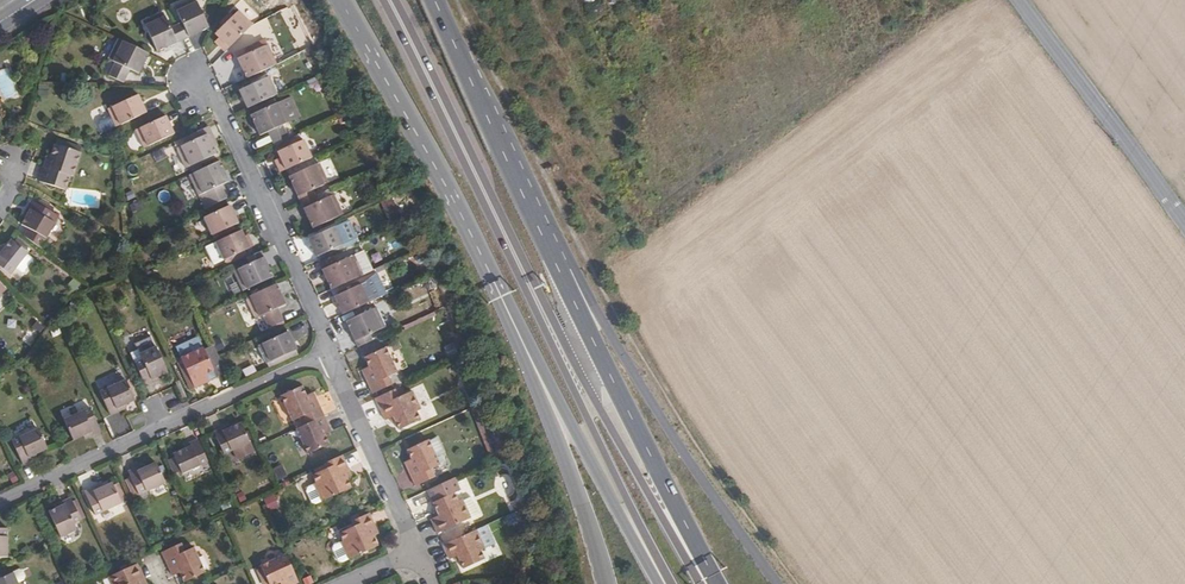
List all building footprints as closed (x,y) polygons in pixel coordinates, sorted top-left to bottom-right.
[(177,26),(183,40),(209,29),(195,0),(191,0),(175,7),(183,23),(177,26)] [(216,34),(230,47),(253,24),(254,24),(240,10),(216,34)] [(183,40),(177,26),(171,29),(163,13),(144,23),(157,52),(183,40)] [(149,54),(119,40),(110,60),(117,63),(111,76),(125,83),(132,70),(140,74),(149,54)] [(236,53),(248,78),(278,64),(269,45),(253,52),(250,46),(236,53)] [(240,90),(249,108),(278,94),(270,76),(240,90)] [(109,109),(117,127),(147,113),(138,95),(109,109)] [(255,109),(257,113),(277,104),(275,99),(255,109)] [(269,132),(275,144),(290,138),(284,125),(291,122),(282,102),(277,104),(257,113),(252,115),(261,135),(269,132)] [(167,116),(137,130),(145,148),(176,134),(167,116)] [(205,129),(175,142),(187,168),(217,154),(205,129)] [(280,147),(282,150),(302,141),(301,138),(292,142),(280,147)] [(278,152),(287,170),(313,157),(304,140),(302,141),(282,150),(278,152)] [(54,147),(80,156),(81,150),(56,141),(54,147)] [(51,160),(48,170),(43,185),(65,193),(70,177),(73,178),(81,156),(80,156),(54,147),(52,146),(48,158),(51,160)] [(220,161),(190,175),(207,209),(228,198),(221,185),(229,181),(220,161)] [(290,177),(302,202),(316,196),(314,190),(330,183),(320,164),(290,177)] [(316,196),(302,202),(314,229),(345,214),(335,195),(319,202),(316,196)] [(33,203),(46,210),(47,206),(35,200),(33,203)] [(29,232),(25,237),(42,249),(56,225),(49,221),(53,214),(46,210),(33,203),(31,202),(27,209),(30,211),(26,219),(21,227),(29,232)] [(230,205),(204,217),(213,235),(239,223),(230,205)] [(339,225),(309,239),(317,257),(347,243),(339,225)] [(242,231),(216,242),(224,260),(250,248),(245,236),(242,231)] [(255,246),(249,234),(245,236),(250,248),(255,246)] [(1,254),(0,256),(0,264),(13,274),(17,268),(23,272),(34,258),(9,239),(4,244),(7,247),(1,254)] [(216,242),(206,247),(214,264),(224,260),(216,242)] [(262,251),(248,258),(250,264),(235,271),(244,291),(274,277),(262,251)] [(321,264),(332,290),(362,275),(354,257),(338,264),(335,258),(321,264)] [(336,297),(344,315),(374,301),(365,283),(336,297)] [(277,284),(247,298),(257,319),(264,316),(270,329),(285,322),(278,309),(286,305),(277,284)] [(347,322),(359,347),(373,340),(371,335),(386,328),(377,308),(347,322)] [(289,333),(259,347),(268,364),(297,350),(289,333)] [(177,347),(182,358),(205,348),(200,337),(177,347)] [(219,356),(215,347),(207,351),(205,348),(182,358),(196,388),(208,382),(205,375),(215,371),(218,378),(220,381),(229,377),(219,356)] [(371,371),(365,375),(373,393),(393,384),(389,376),(398,372),(387,348),(365,358),(369,367),(371,371)] [(147,387),(155,383),(153,380),(162,376),(169,372),(159,349),(142,357),(145,363),(137,366),(147,387)] [(205,375),(208,382),(218,378),(215,371),(205,375)] [(112,416),(120,413),(119,410),(127,406),(137,401),(127,381),(101,392),(112,416)] [(299,418),(303,426),(325,417),(316,398),(309,401),(307,396),(302,387),(282,397),(293,421),(299,418)] [(400,388),(395,390),(399,398),(403,396),(400,388)] [(395,390),(376,399),(386,421),(392,418),(397,415),(400,420),(394,422),(398,431),(416,423),(412,415),(417,412),(408,394),(403,396),(399,398),(395,390)] [(314,393),(307,396),(309,401),(316,398),(314,393)] [(84,436),(84,437),(92,432),(93,435),(101,431),(91,409),(64,420),(74,441),(84,436)] [(303,426),(296,429),(308,454),(329,445),(324,435),(322,430),(329,427),(325,417),(303,426)] [(224,431),(223,428),(214,432),(225,454),(251,442),(242,423),(233,427),(232,427),(224,431)] [(322,430),(324,435),(332,432),(329,427),(322,430)] [(23,465),(31,461),(29,458),(38,454),(48,449),(39,429),(12,441),(23,465)] [(431,442),(437,458),(446,453),(440,438),(431,442)] [(174,454),(175,458),(181,471),(183,474),(208,462),(198,440),(190,444),(191,446),(183,450),(174,454)] [(415,465),(408,468),(416,486),(435,477),(432,469),(441,465),(437,458),(431,442),(429,441),(408,450),(412,460),(415,465)] [(343,456),(325,464),(326,467),(328,469),(316,474),(313,476),(316,484),(314,485),(320,498),(322,502),(351,488),(346,478),(344,473),(349,470),(343,456)] [(181,471),(175,458),(170,460),(176,474),(181,471)] [(406,463),(408,468),(415,465),(412,460),(406,463)] [(138,472),(137,469),(129,472),(140,496),(166,484),(156,464),(146,468),(138,472)] [(428,491),(437,512),(439,511),(441,516),(436,518),(431,520),(437,533),(466,520),(458,502),(453,504),(449,495),(458,492),(452,480),(428,491)] [(95,492),(93,489),(85,492),(97,516),(123,504),(113,484),(103,488),(95,492)] [(320,498),(314,485),(306,488),(305,490),(310,501),(313,501),(320,498)] [(66,505),(57,509),(50,513),(62,538),(77,531),(74,524),(83,520),(74,502),(72,498),(64,502),(66,505)] [(458,502),(466,520),(475,516),(466,499),(458,502)] [(74,502),(83,520),(86,519),(78,501),(74,502)] [(378,546),(373,537),(370,530),(375,528),(369,514),(352,522),(354,527),(339,534),(342,542),(340,543),(346,556),(348,560),(378,546)] [(9,558),(9,529),(0,529),(0,558),(9,558)] [(472,533),(443,546),(446,553),(449,559),(454,557),(459,555),(461,560),(459,560),(463,569),(480,561),(476,553),(480,551),(472,533)] [(334,546),(332,549),(336,559),(340,559),(346,556),(340,543),(334,546)] [(163,553),(171,572),(179,568),(181,573),(185,582),(207,572),(196,548),(187,552),(182,544),(163,553)] [(295,574),(282,545),(256,557),(266,578),(276,574),(280,572),(284,579),(295,574)] [(112,577),(115,583),(141,583),(139,580),(145,578),(139,564),(112,577)] [(20,570),(14,573),(19,583),(25,581),(26,577),(24,572),(20,570)] [(14,573),(0,579),(0,583),(19,583),(14,573)]
